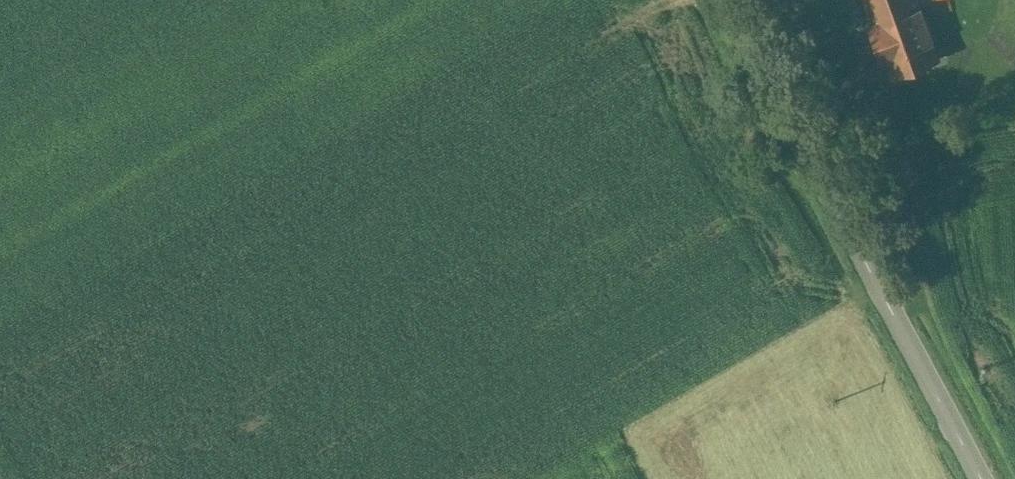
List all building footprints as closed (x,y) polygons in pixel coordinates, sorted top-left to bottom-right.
[(873,25),(869,26),(881,61),(886,59),(893,77),(938,60),(918,4),(916,0),(864,0),(873,25)]
